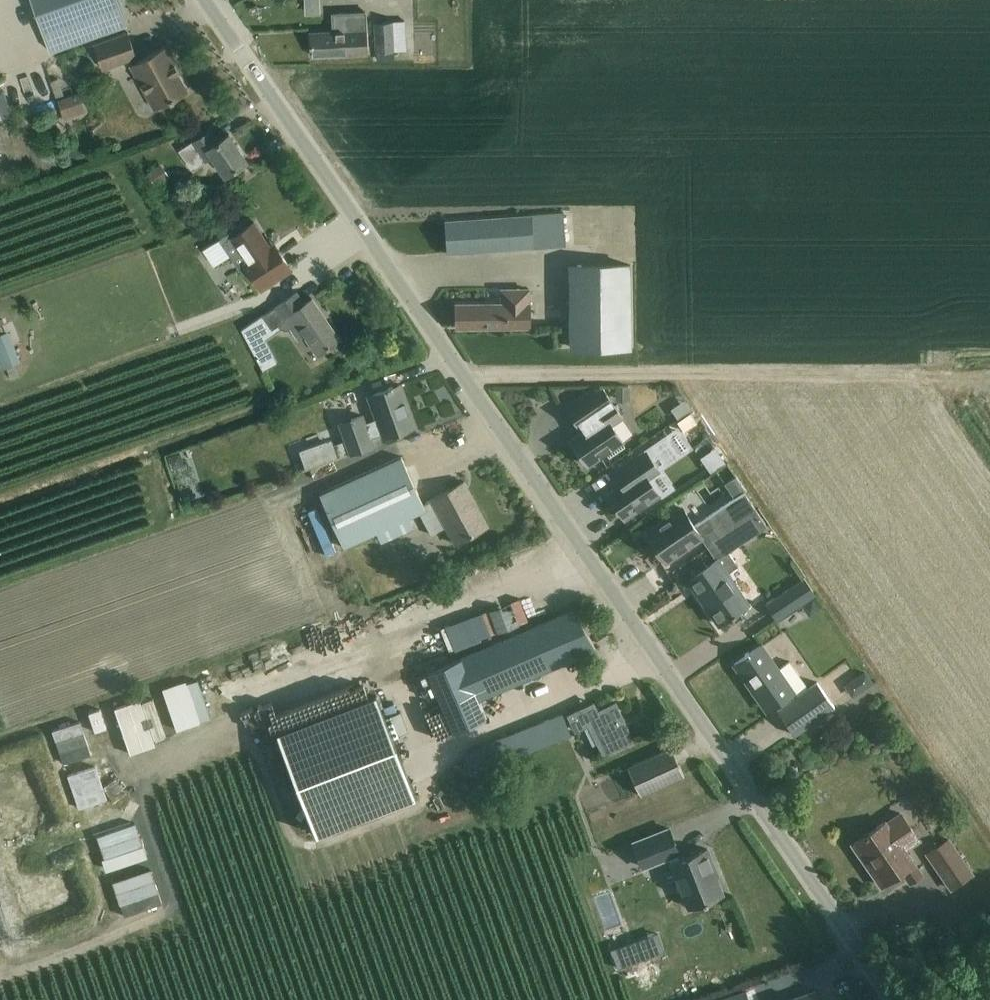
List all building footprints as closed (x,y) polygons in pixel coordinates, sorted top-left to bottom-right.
[(48,51),(123,25),(115,0),(30,0),(48,51)] [(331,31),(309,32),(310,55),(330,54),(356,53),(366,52),(364,12),(330,13),(331,31)] [(405,51),(404,31),(404,21),(374,23),(375,52),(405,51)] [(153,107),(168,97),(186,90),(177,73),(180,71),(166,44),(135,61),(133,57),(135,57),(126,32),(108,39),(92,44),(101,69),(127,59),(153,107)] [(18,89),(23,123),(46,119),(41,85),(18,89)] [(53,112),(61,131),(88,120),(80,100),(53,112)] [(224,175),(230,171),(246,160),(227,133),(216,140),(209,130),(179,150),(191,168),(211,155),(224,175)] [(160,164),(147,172),(155,186),(169,177),(160,164)] [(534,215),(536,247),(567,245),(566,241),(564,212),(534,215)] [(564,212),(566,241),(574,240),(572,212),(564,212)] [(534,215),(466,219),(466,220),(446,221),(449,253),(536,247),(534,215)] [(225,257),(239,247),(248,260),(243,263),(260,287),(290,267),(273,241),(269,244),(253,220),(230,235),(228,232),(214,242),(225,257)] [(216,249),(198,260),(209,278),(227,268),(216,249)] [(571,265),(572,347),(632,346),(631,265),(571,265)] [(457,328),(477,327),(531,327),(530,289),(502,289),(502,303),(457,304),(457,328)] [(303,333),(305,337),(316,353),(338,338),(311,297),(303,302),(296,291),(261,315),(270,329),(277,325),(279,326),(281,328),(284,329),(287,329),(290,327),(297,337),(303,333)] [(239,339),(245,350),(266,338),(259,327),(239,339)] [(16,375),(4,343),(0,344),(0,381),(16,375)] [(356,351),(353,362),(365,365),(368,354),(356,351)] [(341,423),(347,441),(351,454),(374,446),(372,438),(383,434),(384,437),(417,426),(403,385),(370,396),(379,421),(367,425),(364,415),(341,423)] [(624,418),(604,388),(594,388),(568,407),(578,421),(579,420),(580,421),(585,417),(592,427),(572,441),(589,466),(624,442),(613,425),(624,418)] [(692,412),(678,422),(684,430),(698,421),(692,412)] [(629,480),(608,494),(626,519),(661,495),(650,479),(660,471),(679,458),(664,436),(645,449),(646,451),(615,473),(616,475),(622,471),(629,480)] [(347,441),(335,445),(339,458),(351,454),(347,441)] [(402,457),(320,494),(344,547),(421,512),(426,510),(424,504),(402,457)] [(465,482),(424,504),(426,510),(421,512),(433,534),(447,527),(456,543),(489,525),(465,482)] [(745,491),(695,525),(684,508),(647,533),(666,561),(703,536),(711,548),(728,537),(722,528),(742,514),(744,517),(757,508),(745,491)] [(722,528),(728,537),(711,548),(718,559),(728,551),(729,552),(768,525),(757,508),(744,517),(742,514),(722,528)] [(720,624),(736,613),(749,603),(728,573),(738,566),(729,552),(728,551),(718,559),(689,579),(720,624)] [(777,618),(816,592),(807,579),(768,604),(777,618)] [(813,598),(803,605),(810,616),(820,608),(813,598)] [(487,717),(481,703),(595,649),(576,609),(431,678),(454,732),(487,717)] [(734,664),(746,681),(768,711),(777,705),(780,709),(778,710),(795,735),(835,707),(818,682),(809,688),(791,661),(780,669),(762,644),(734,664)] [(857,694),(868,687),(863,681),(853,688),(857,694)] [(377,693),(277,731),(279,737),(284,749),(318,834),(417,796),(394,736),(409,730),(402,712),(386,718),(377,693)] [(141,700),(116,709),(131,754),(157,745),(155,740),(166,736),(153,699),(142,703),(141,700)] [(603,753),(615,747),(633,739),(616,703),(598,711),(594,703),(569,715),(576,730),(590,724),(603,753)] [(101,707),(89,711),(96,730),(107,726),(101,707)] [(493,767),(572,735),(564,715),(467,755),(474,774),(482,771),(486,781),(497,777),(493,767)] [(80,716),(52,726),(63,760),(92,750),(80,716)] [(641,795),(667,783),(685,775),(672,748),(629,768),(641,795)] [(96,763),(68,772),(79,805),(107,795),(107,794),(96,763)] [(910,882),(922,874),(906,849),(920,840),(901,812),(853,844),(882,886),(903,871),(910,882)] [(670,826),(632,841),(644,869),(671,859),(689,907),(704,901),(705,902),(709,901),(708,899),(723,893),(713,868),(715,867),(708,849),(680,859),(679,855),(681,854),(670,826)] [(951,887),(973,872),(951,839),(929,854),(951,887)] [(716,999),(750,999),(747,990),(716,999)] [(817,990),(798,997),(788,999),(821,999),(817,990)]
